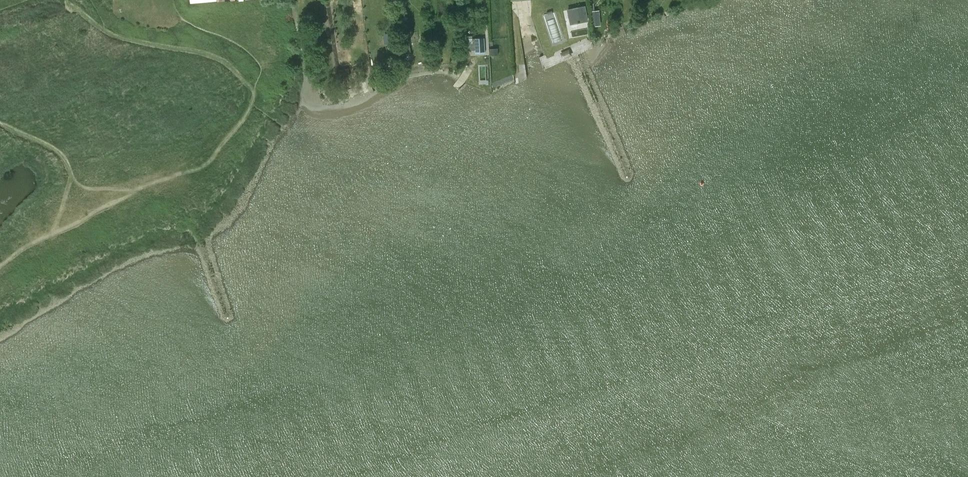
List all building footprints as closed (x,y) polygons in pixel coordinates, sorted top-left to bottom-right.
[(568,17),(578,22),(589,3),(583,0),(577,0),(568,17)]
